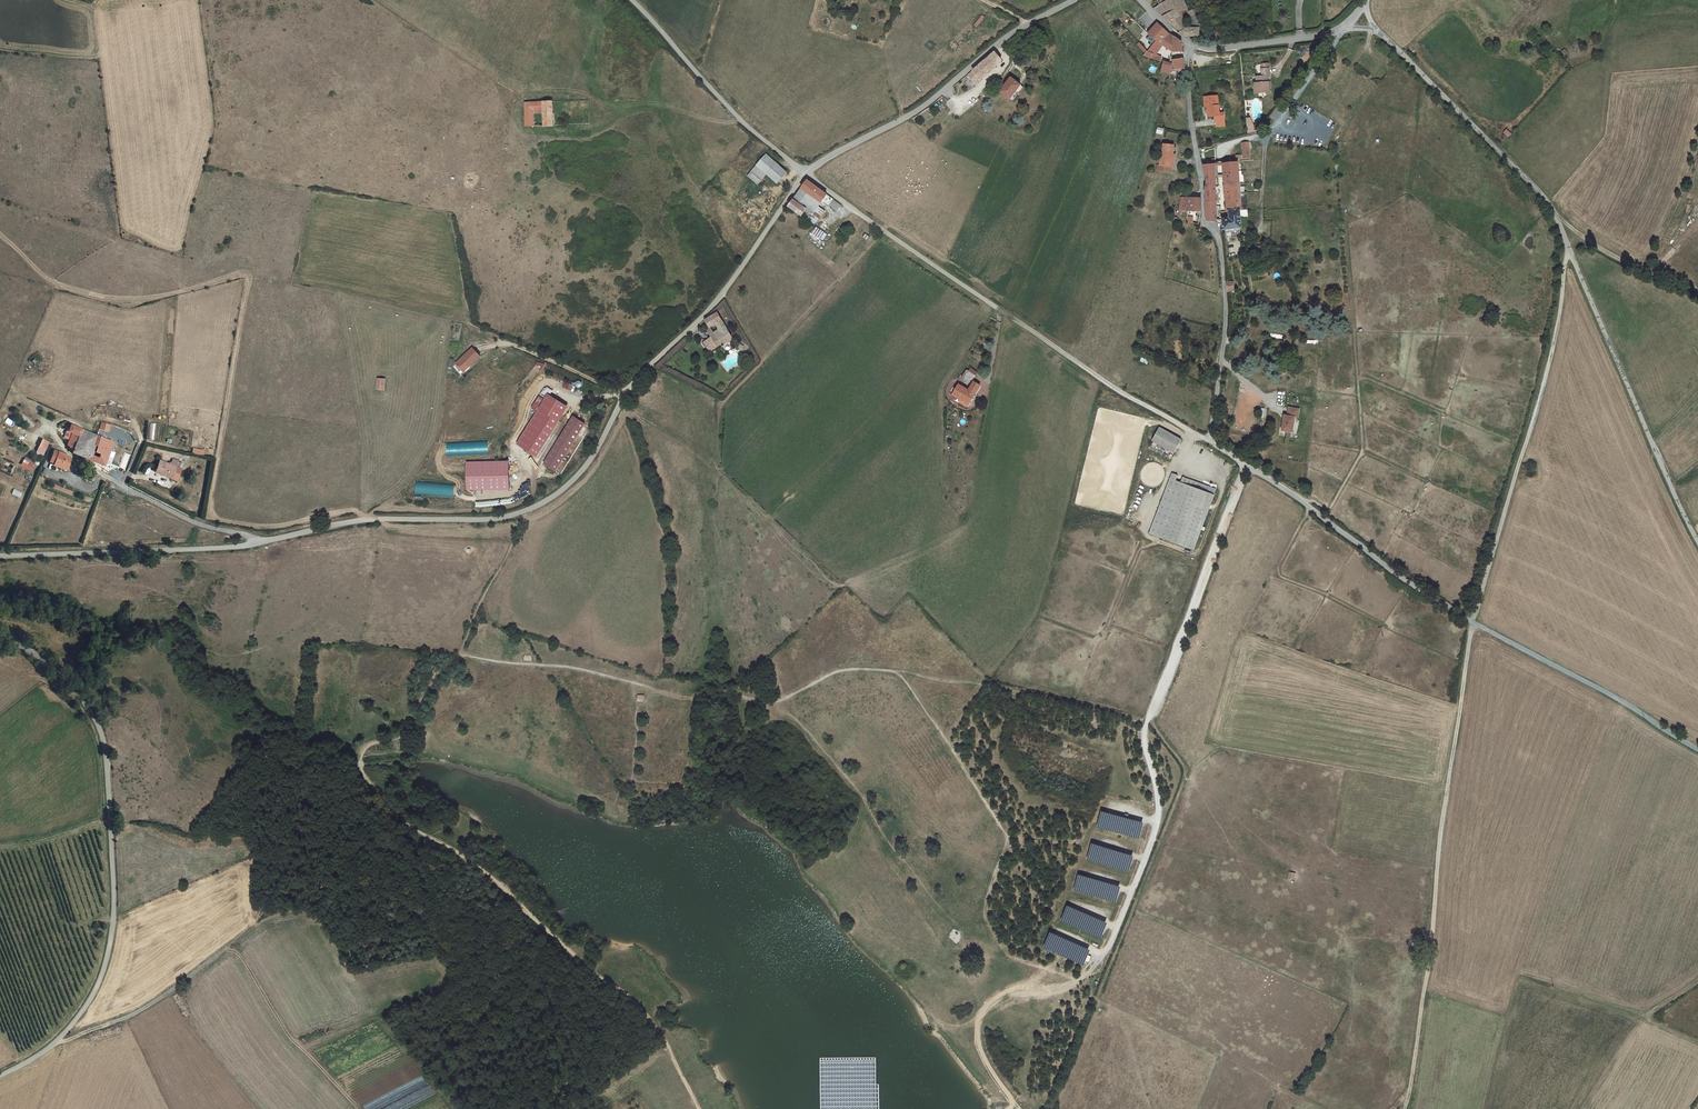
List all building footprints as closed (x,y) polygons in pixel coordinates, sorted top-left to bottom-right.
[(1159,4),(1154,9),(1160,14),(1168,22),(1180,31),(1178,33),(1178,34),(1185,36),(1186,37),(1199,37),(1199,28),(1194,28),(1186,28),(1185,28),(1180,16),(1182,16),(1182,14),(1181,12),(1187,9),(1183,0),(1157,0),(1159,4)] [(1188,12),(1194,28),(1199,28),(1199,22),(1201,21),(1196,9),(1188,12)] [(1158,24),(1149,34),(1157,41),(1160,43),(1169,34),(1158,24)] [(1182,42),(1169,34),(1160,43),(1162,45),(1174,52),(1183,52),(1182,42)] [(1160,43),(1157,41),(1148,52),(1147,51),(1145,56),(1150,58),(1159,61),(1161,57),(1155,55),(1162,45),(1160,43)] [(976,84),(985,77),(997,67),(996,66),(1002,61),(995,52),(981,64),(968,74),(976,84)] [(1183,58),(1173,59),(1174,65),(1172,65),(1171,71),(1184,69),(1183,58)] [(1170,64),(1164,62),(1161,72),(1170,74),(1171,71),(1172,65),(1170,64)] [(1255,93),(1269,92),(1269,87),(1268,87),(1267,83),(1269,82),(1268,76),(1268,74),(1269,74),(1269,68),(1268,68),(1263,69),(1261,69),(1262,76),(1256,77),(1257,83),(1254,83),(1255,93)] [(1000,92),(1010,100),(1021,85),(1011,77),(1000,92)] [(1208,117),(1215,116),(1216,127),(1225,126),(1224,113),(1219,113),(1217,96),(1204,97),(1205,107),(1207,107),(1208,117)] [(553,126),(552,102),(525,103),(525,126),(534,126),(533,113),(533,107),(543,107),(544,113),(544,127),(553,126)] [(1509,137),(1512,133),(1506,129),(1503,133),(1509,137)] [(1160,165),(1170,166),(1171,155),(1173,155),(1174,146),(1163,144),(1162,154),(1161,154),(1160,165)] [(766,154),(747,176),(758,185),(767,175),(777,184),(787,173),(766,154)] [(1236,163),(1224,164),(1226,193),(1225,194),(1225,197),(1228,196),(1229,219),(1222,219),(1223,230),(1242,228),(1236,163)] [(1207,179),(1207,184),(1215,184),(1215,164),(1203,165),(1206,175),(1207,179)] [(821,202),(824,199),(827,194),(808,180),(802,188),(821,202)] [(1215,184),(1207,184),(1207,187),(1205,187),(1205,197),(1205,200),(1206,208),(1206,220),(1216,221),(1216,215),(1215,214),(1215,213),(1214,213),(1213,196),(1214,195),(1215,195),(1215,194),(1215,193),(1215,184)] [(821,202),(802,188),(793,199),(813,214),(818,206),(821,202)] [(1179,210),(1187,210),(1187,211),(1201,211),(1201,204),(1201,198),(1181,198),(1179,210)] [(818,206),(813,214),(793,199),(788,206),(808,220),(809,219),(810,218),(816,223),(825,211),(818,206)] [(816,227),(812,233),(823,240),(827,234),(816,227)] [(717,312),(705,320),(709,327),(710,327),(716,323),(721,332),(715,336),(712,338),(712,337),(704,343),(710,352),(732,337),(717,312)] [(712,337),(712,338),(715,336),(710,327),(709,327),(706,329),(712,337)] [(743,346),(740,343),(738,347),(739,350),(744,355),(747,353),(746,352),(745,352),(744,351),(744,350),(744,349),(745,348),(743,346)] [(472,349),(456,364),(464,372),(480,357),(472,349)] [(967,370),(960,379),(967,384),(971,378),(973,379),(975,376),(967,370)] [(385,379),(378,378),(377,390),(384,390),(385,379)] [(960,402),(967,407),(980,386),(974,382),(969,390),(959,384),(953,395),(961,400),(960,402)] [(546,397),(543,401),(559,411),(563,404),(565,405),(566,403),(560,400),(560,402),(548,394),(550,390),(546,387),(541,394),(546,397)] [(559,411),(543,401),(517,444),(534,455),(565,405),(563,404),(559,411)] [(1299,409),(1289,407),(1287,416),(1284,415),(1282,431),(1292,432),(1295,417),(1298,418),(1299,409)] [(573,416),(543,464),(555,471),(585,424),(573,416)] [(109,432),(111,425),(101,422),(99,429),(109,432)] [(104,466),(114,442),(75,427),(71,425),(69,431),(73,433),(67,446),(72,453),(91,460),(94,451),(101,454),(97,463),(104,466)] [(1173,453),(1181,440),(1159,428),(1152,440),(1173,453)] [(41,439),(35,453),(43,456),(49,441),(41,439)] [(446,442),(446,455),(488,454),(488,441),(446,442)] [(203,456),(204,450),(193,447),(191,453),(203,456)] [(68,465),(71,457),(65,454),(54,450),(50,461),(55,463),(54,465),(61,467),(68,471),(70,465),(68,465)] [(21,465),(31,470),(34,462),(24,457),(21,465)] [(171,465),(160,461),(155,472),(177,480),(181,469),(176,467),(178,461),(173,459),(171,465)] [(1216,490),(1182,477),(1180,483),(1169,478),(1149,533),(1193,549),(1216,490)] [(416,481),(415,494),(453,497),(454,485),(416,481)] [(20,498),(22,492),(14,489),(12,494),(20,498)] [(1098,829),(1141,837),(1143,821),(1101,813),(1098,829)] [(1130,870),(1133,856),(1095,846),(1094,851),(1108,855),(1107,861),(1100,859),(1099,863),(1130,870)] [(1116,901),(1121,888),(1102,882),(1100,888),(1105,889),(1103,897),(1116,901)] [(1063,954),(1084,962),(1084,961),(1086,962),(1091,950),(1068,941),(1063,954)]
